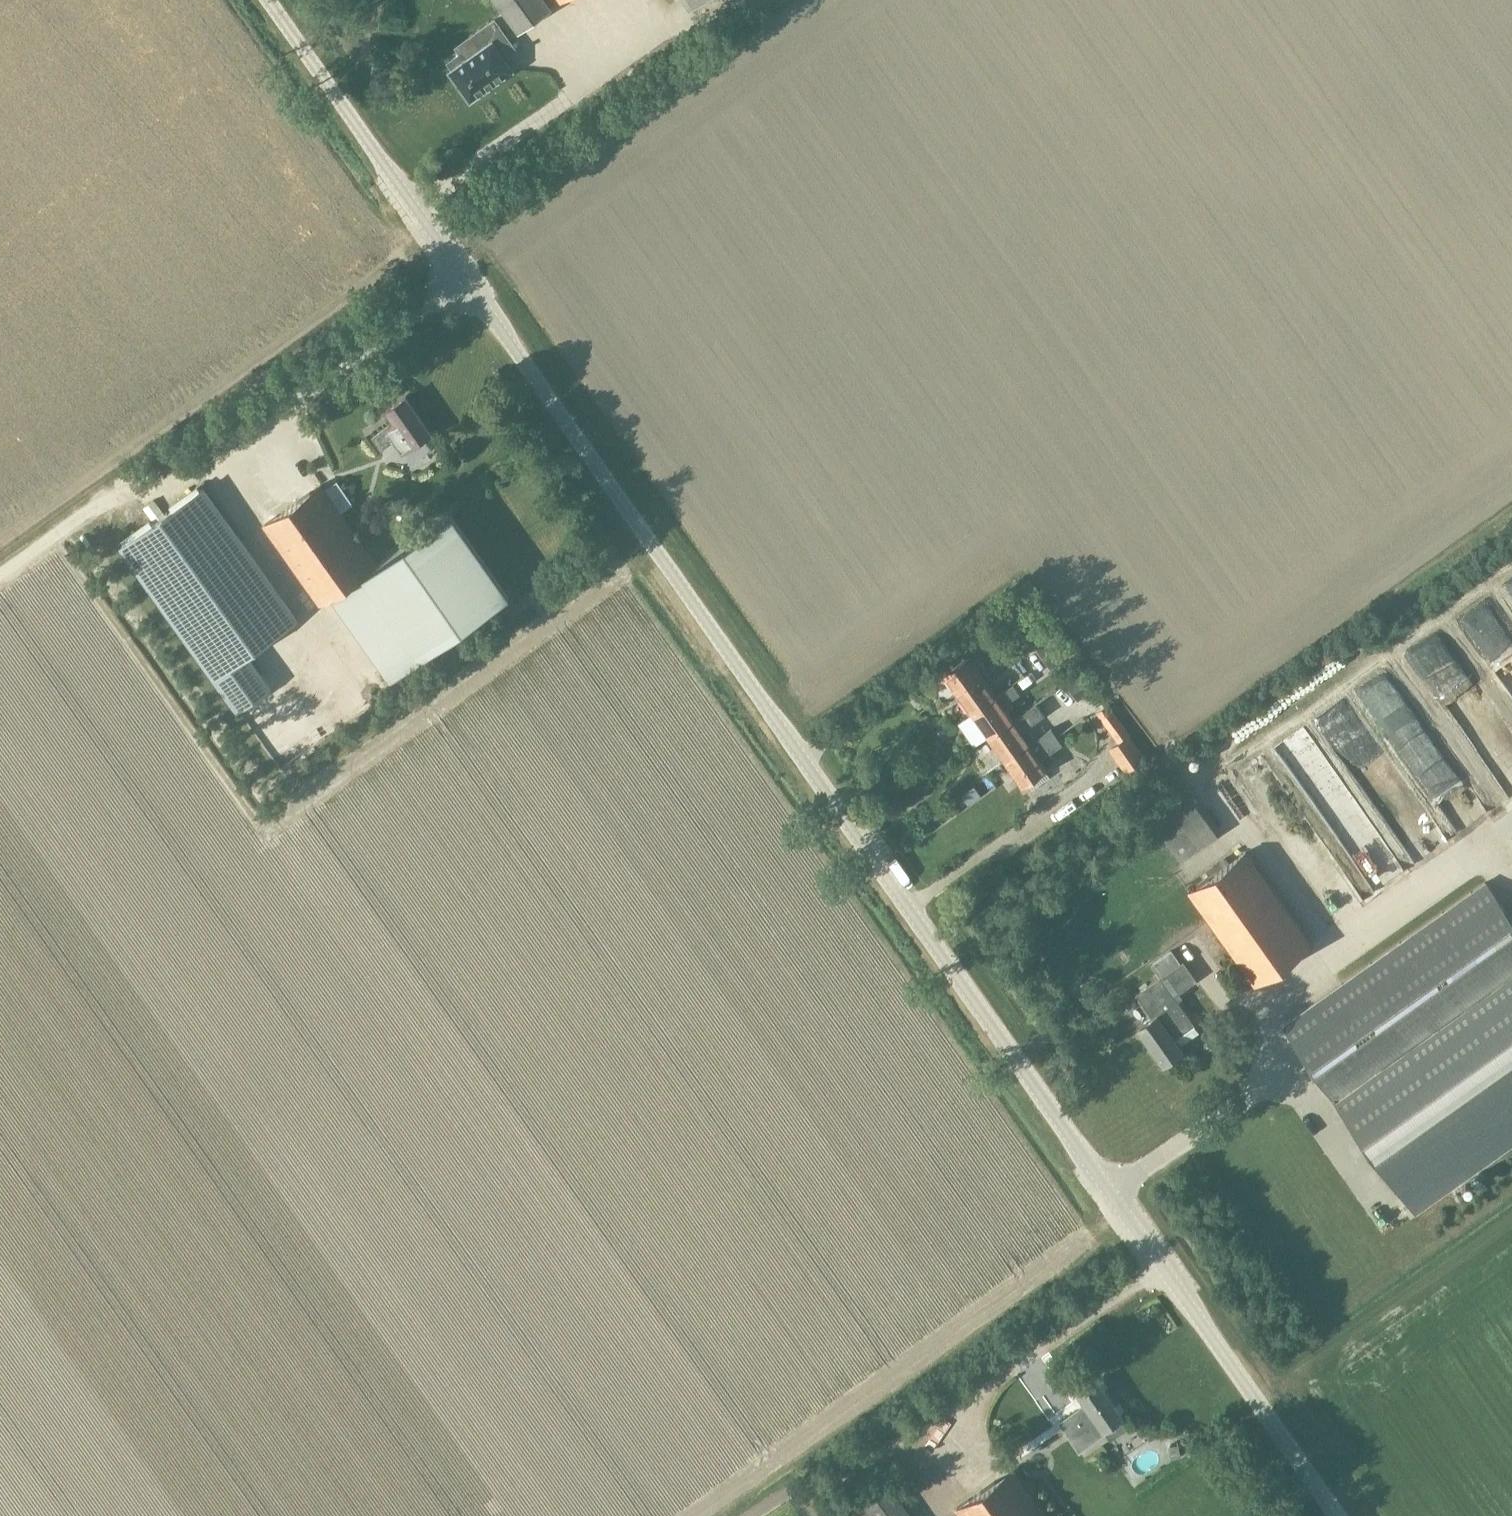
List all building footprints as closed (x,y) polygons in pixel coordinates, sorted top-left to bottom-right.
[(552,8),(546,0),(495,0),(518,32),(552,8)] [(453,69),(449,71),(470,101),(512,71),(496,48),(508,39),(494,20),(471,36),(481,49),(465,60),(460,54),(448,63),(453,69)] [(388,299),(382,303),(385,308),(391,304),(388,299)] [(402,452),(430,433),(405,396),(385,410),(394,422),(372,437),(380,449),(394,440),(402,452)] [(202,488),(200,490),(197,485),(169,505),(172,509),(165,514),(154,499),(143,507),(154,522),(152,523),(148,519),(121,539),(124,543),(121,546),(237,711),(270,688),(247,655),(296,620),(202,488)] [(318,604),(375,564),(320,485),(263,525),(318,604)] [(447,515),(363,575),(421,657),(505,597),(447,515)] [(996,697),(996,696),(979,673),(980,673),(969,657),(943,675),(954,691),(955,690),(971,714),(996,697)] [(1012,720),(1006,711),(1016,704),(1012,698),(1024,690),(1017,681),(1006,689),(996,696),(996,697),(971,714),(988,738),(1012,720)] [(1030,724),(1031,724),(1044,714),(1036,703),(1012,720),(988,738),(1004,762),(1051,729),(1036,739),(1029,730),(1030,724)] [(1051,729),(1004,762),(1021,785),(1020,785),(1021,786),(1046,768),(1046,767),(1045,767),(1040,760),(1062,744),(1051,729)] [(283,752),(306,738),(301,730),(278,744),(283,752)] [(1126,770),(1142,758),(1128,737),(1111,749),(1126,770)] [(1183,786),(1147,811),(1182,860),(1218,835),(1183,786)] [(1255,985),(1311,944),(1246,852),(1189,892),(1255,985)] [(1485,881),(1283,1025),(1415,1210),(1511,1140),(1511,919),(1485,881)] [(1158,966),(1171,987),(1193,973),(1179,952),(1158,966)] [(1174,1038),(1194,1024),(1160,976),(1136,993),(1153,1017),(1138,1028),(1164,1064),(1183,1050),(1174,1038)] [(1080,1295),(1086,1291),(1083,1287),(1077,1291),(1080,1295)] [(1105,1431),(1125,1417),(1100,1380),(1080,1394),(1093,1413),(1079,1423),(1087,1434),(1101,1424),(1105,1431)] [(1120,1447),(1130,1466),(1152,1455),(1142,1435),(1120,1447)] [(1014,1469),(957,1510),(961,1515),(1046,1515),(1014,1469)] [(892,1485),(848,1515),(914,1515),(892,1485)]
